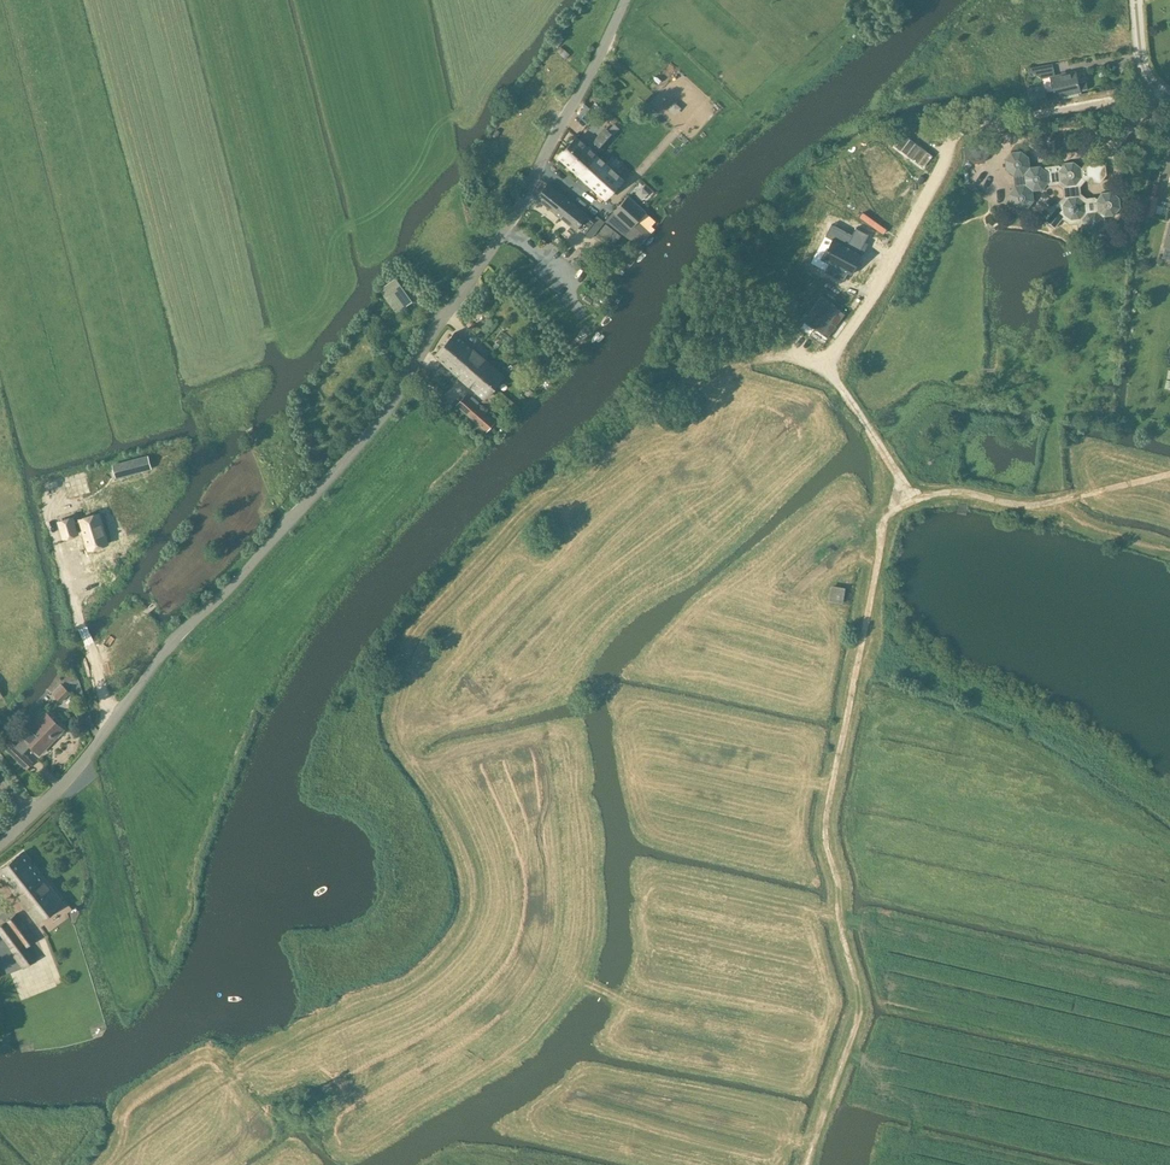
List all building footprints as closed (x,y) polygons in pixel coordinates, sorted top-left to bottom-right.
[(1075,71),(1050,77),(1055,98),(1080,92),(1080,91),(1088,89),(1086,80),(1077,82),(1075,71)] [(1045,89),(1028,92),(1030,105),(1048,101),(1046,92),(1045,89)] [(585,105),(578,116),(588,125),(594,118),(587,112),(590,109),(585,105)] [(927,144),(927,129),(891,129),(891,144),(927,144)] [(614,136),(608,131),(607,130),(592,146),(600,153),(614,136)] [(558,157),(579,177),(597,157),(576,137),(558,157)] [(983,162),(989,154),(989,144),(981,138),(970,140),(965,147),(957,147),(957,158),(966,157),(973,163),(983,162)] [(872,143),(844,158),(865,197),(893,182),(872,143)] [(1047,218),(1045,221),(1054,228),(1062,219),(1069,224),(1077,223),(1077,226),(1089,235),(1099,234),(1105,226),(1104,216),(1114,215),(1120,208),(1119,197),(1111,191),(1101,192),(1097,197),(1095,198),(1096,200),(1085,201),(1078,195),(1076,185),(1082,178),(1081,167),(1073,161),(1063,162),(1057,170),(1047,171),(1039,165),(1029,166),(1029,156),(1021,150),(1011,151),(1004,160),(1006,169),(1013,176),(1014,185),(1008,193),(1010,204),(1017,210),(1028,209),(1034,200),(1033,191),(1042,190),(1047,184),(1047,185),(1057,184),(1063,188),(1064,195),(1058,202),(1050,196),(1045,203),(1050,207),(1050,214),(1047,218)] [(597,157),(579,177),(605,201),(624,181),(597,157)] [(556,214),(567,199),(547,184),(536,198),(556,214)] [(1153,217),(1158,197),(1147,194),(1145,204),(1142,214),(1145,215),(1153,217)] [(646,212),(628,196),(606,221),(621,234),(623,232),(639,246),(651,233),(638,221),(646,212)] [(589,216),(567,199),(556,214),(577,229),(589,216)] [(848,224),(823,204),(806,224),(819,235),(810,245),(837,268),(851,252),(836,239),(848,224)] [(622,236),(606,224),(598,233),(614,246),(622,236)] [(546,235),(542,239),(549,244),(552,240),(546,235)] [(846,311),(822,295),(803,320),(828,336),(846,311)] [(463,360),(474,349),(455,332),(445,343),(463,360)] [(434,355),(456,374),(463,366),(461,364),(463,360),(445,343),(434,355)] [(463,360),(494,387),(504,376),(474,349),(463,360)] [(484,399),(494,387),(463,360),(461,364),(463,366),(456,374),(484,399)] [(420,377),(425,380),(430,371),(425,368),(420,377)] [(457,404),(487,430),(494,421),(465,395),(457,404)] [(138,461),(117,467),(120,480),(141,475),(138,461)] [(87,493),(82,472),(61,477),(65,498),(87,493)] [(107,544),(98,514),(88,517),(80,520),(81,522),(75,524),(73,518),(67,519),(59,522),(64,538),(72,535),(78,534),(77,531),(83,530),(89,550),(97,547),(107,544)] [(61,684),(52,693),(62,702),(70,693),(61,684)] [(47,713),(23,738),(16,745),(8,738),(2,745),(27,769),(33,762),(24,753),(31,746),(40,754),(64,729),(47,713)] [(63,904),(23,851),(0,868),(0,873),(17,895),(27,909),(38,923),(63,904)] [(0,924),(0,935),(15,955),(13,957),(23,969),(37,959),(27,946),(37,939),(16,912),(0,924)]
